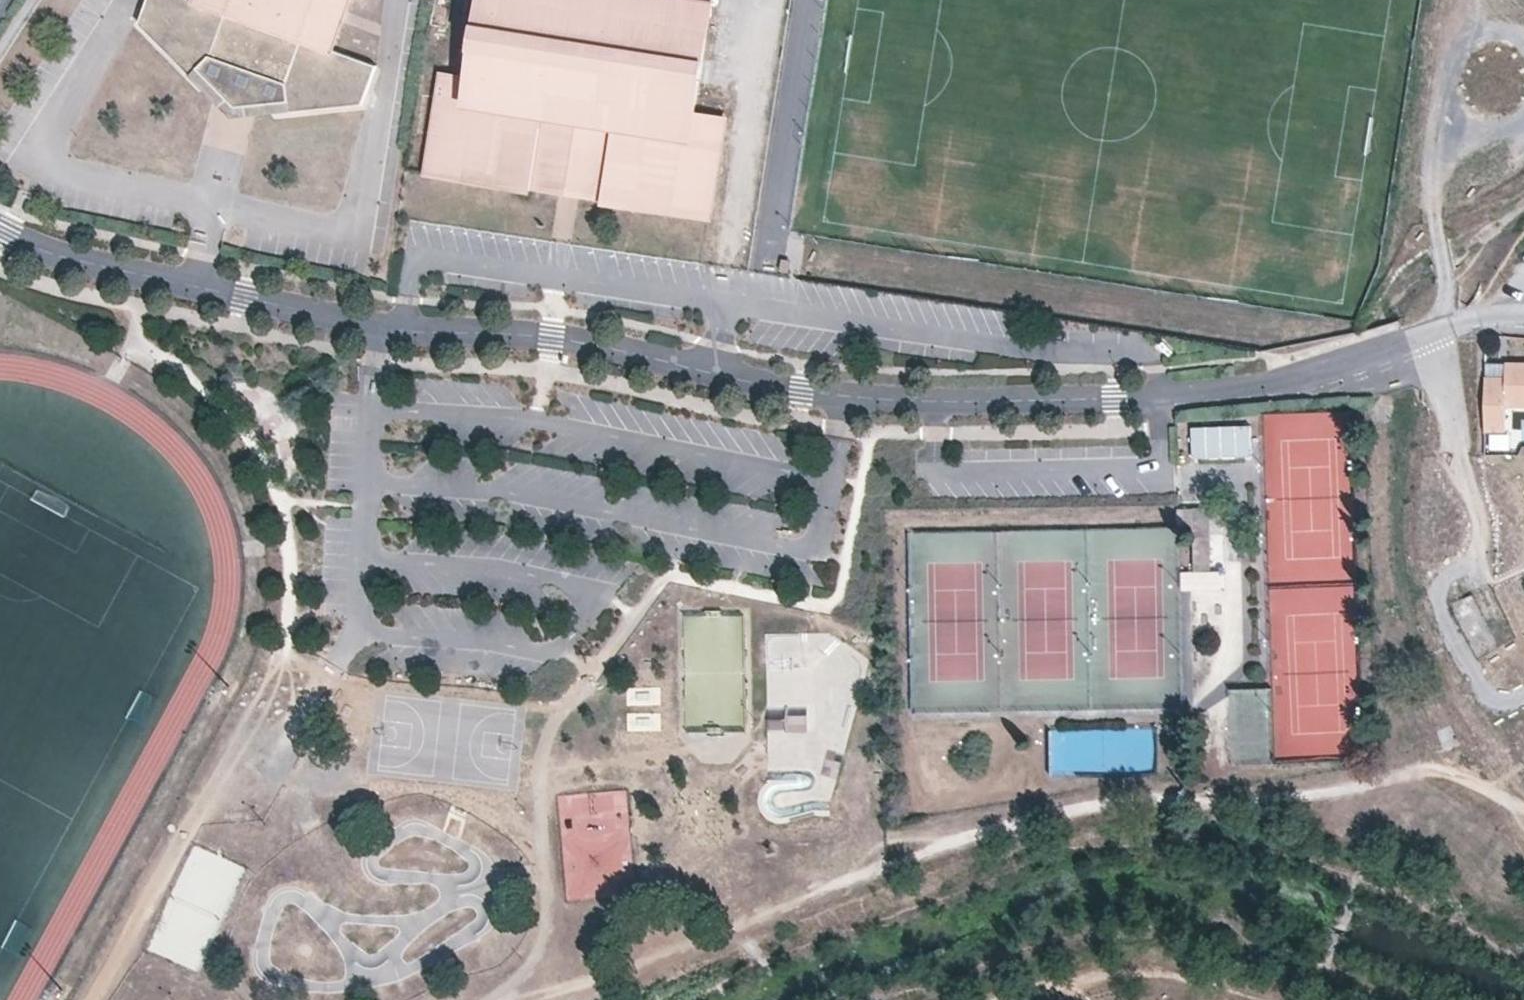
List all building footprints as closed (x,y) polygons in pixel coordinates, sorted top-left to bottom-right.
[(192,76),(211,55),(288,82),(289,109),(363,102),(378,64),(330,46),(340,0),(146,0),(138,22),(192,76)] [(604,199),(710,216),(726,119),(697,114),(713,2),(702,0),(484,0),(471,79),(441,73),(426,170),(533,187),(536,173),(605,186),(604,199)] [(211,55),(192,76),(213,97),(232,115),(264,112),(289,109),(288,82),(211,55)] [(569,193),(604,199),(605,186),(536,173),(533,187),(569,193)] [(1487,375),(1486,432),(1508,432),(1509,407),(1523,408),(1523,361),(1509,361),(1508,375),(1487,375)] [(1251,459),(1250,427),(1192,431),(1193,462),(1251,459)] [(1212,560),(1212,506),(1193,506),(1194,569),(1212,569),(1212,560)] [(1221,587),(1221,576),(1209,576),(1209,588),(1221,587)] [(740,616),(684,618),(688,729),(744,727),(740,616)] [(770,769),(793,768),(791,733),(808,732),(807,707),(787,708),(787,716),(768,716),(770,769)] [(1050,731),(1052,769),(1090,768),(1088,730),(1050,731)]
